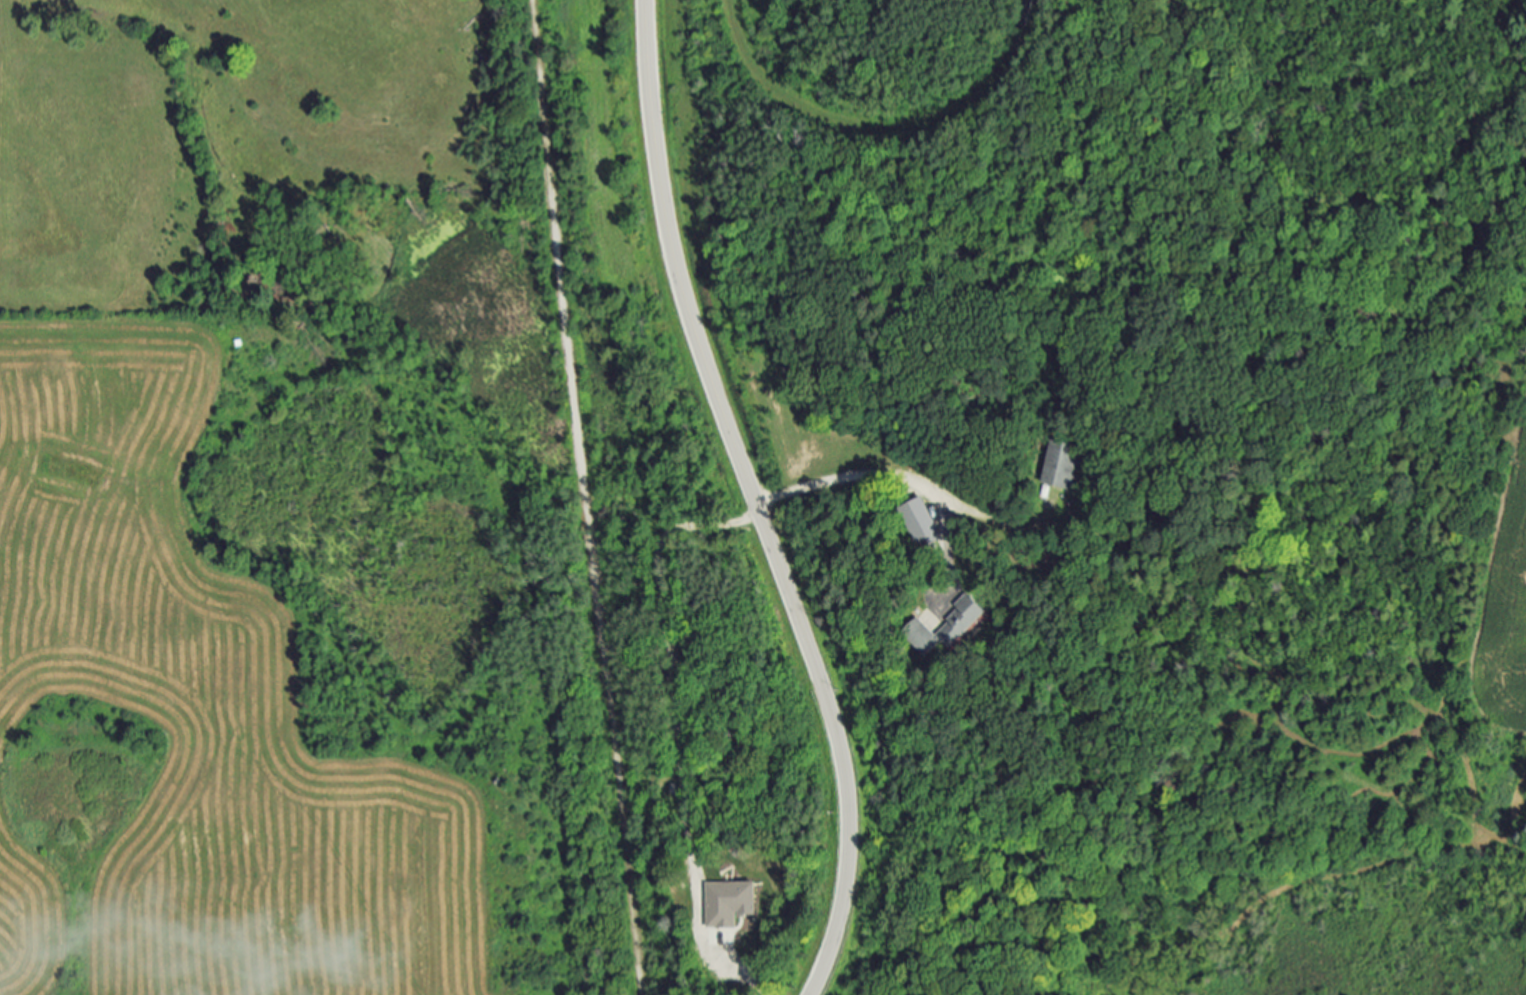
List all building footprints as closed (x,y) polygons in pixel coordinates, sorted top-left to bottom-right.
[(1078,448),(1067,491),(1037,483),(1047,441),(1078,448)] [(945,531),(926,496),(903,508),(922,544),(945,531)] [(988,612),(949,652),(940,644),(931,653),(910,633),(921,622),(934,634),(971,595),(988,612)] [(710,883),(710,929),(739,928),(739,916),(758,916),(758,883),(710,883)]
